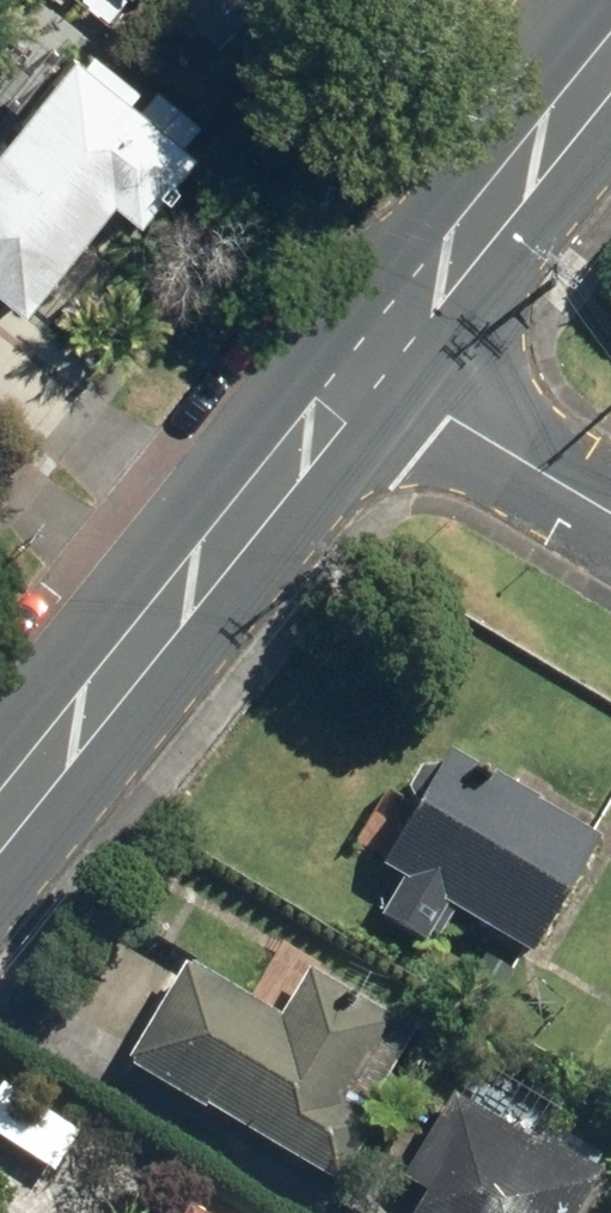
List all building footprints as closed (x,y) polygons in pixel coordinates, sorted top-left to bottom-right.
[(221,145),(97,40),(0,154),(0,266),(43,302),(136,191),(162,214),(221,145)] [(458,744),(394,863),(405,868),(387,903),(445,935),(462,901),(544,945),(609,825),(458,744)] [(257,990),(134,918),(75,1019),(340,1174),(381,1102),(354,1086),(398,1012),(283,945),(257,990)] [(6,1073),(0,1082),(0,1133),(56,1169),(85,1124),(6,1073)] [(571,1106),(526,1079),(507,1110),(484,1095),(461,1132),(440,1119),(405,1176),(426,1189),(411,1212),(582,1212),(607,1172),(552,1138),(571,1106)] [(198,1200),(190,1212),(218,1212),(198,1200)]
